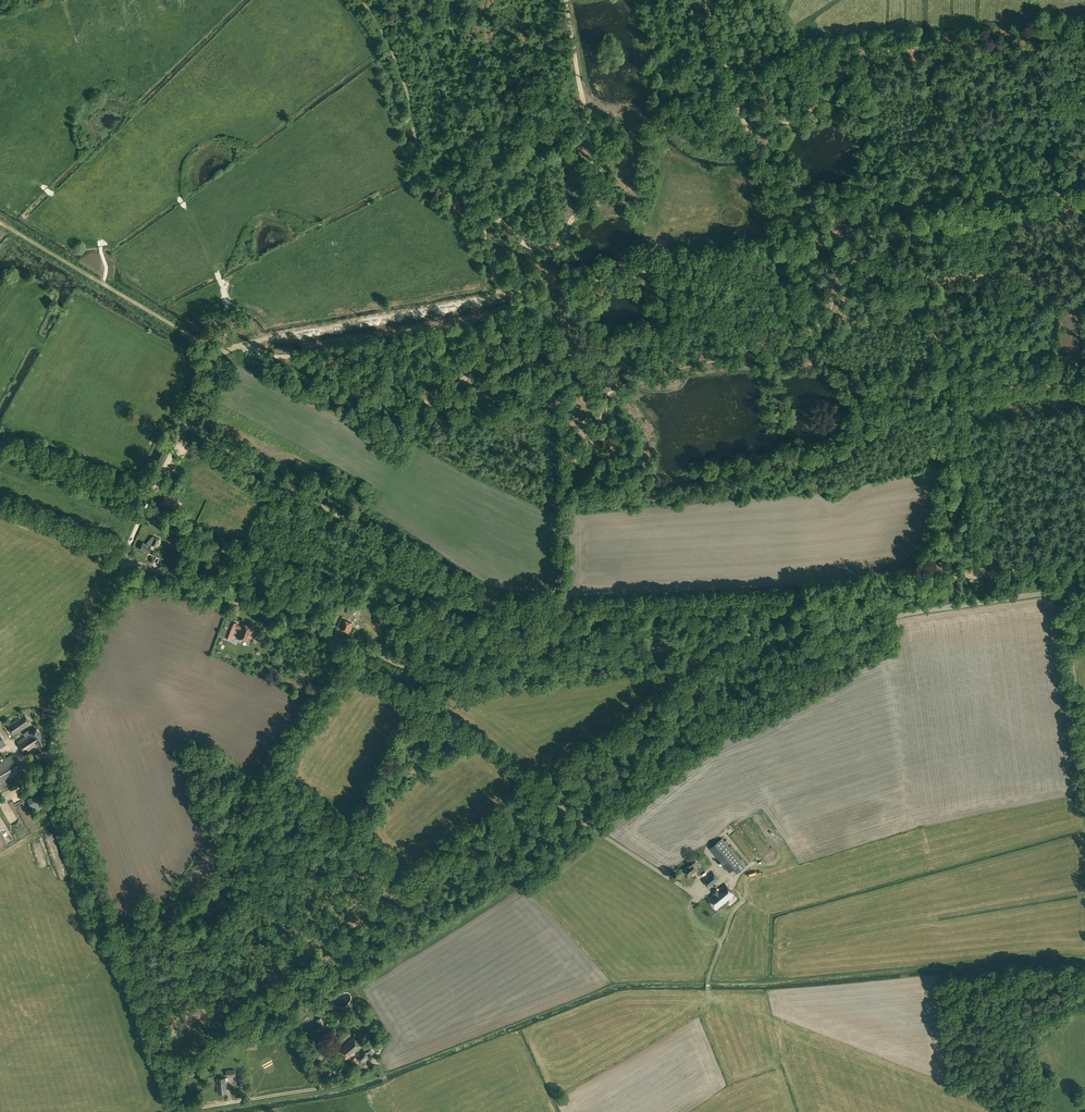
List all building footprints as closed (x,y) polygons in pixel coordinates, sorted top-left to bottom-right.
[(160,504),(173,510),(178,499),(165,493),(160,504)] [(180,530),(172,526),(170,531),(178,535),(180,530)] [(154,537),(152,541),(153,541),(151,545),(156,547),(159,539),(154,537)] [(153,541),(152,541),(149,540),(146,544),(143,542),(139,549),(148,553),(151,545),(153,541)] [(340,629),(349,632),(352,623),(344,620),(340,629)] [(237,637),(249,642),(254,627),(242,623),(241,626),(230,621),(224,637),(231,639),(236,628),(240,629),(237,637)] [(7,725),(13,735),(30,724),(24,714),(7,725)] [(17,741),(25,753),(37,745),(37,746),(38,746),(39,747),(45,742),(36,728),(30,732),(29,730),(23,733),(25,736),(17,741)] [(24,773),(12,753),(0,761),(0,788),(24,773)] [(422,758),(421,758),(417,753),(409,760),(412,764),(415,761),(419,767),(425,761),(422,758)] [(26,799),(34,812),(48,803),(41,790),(26,799)] [(733,869),(737,874),(745,866),(722,838),(709,848),(729,872),(733,869)] [(683,869),(689,876),(697,869),(694,865),(698,862),(694,856),(686,862),(689,865),(683,869)] [(702,879),(709,888),(719,880),(712,871),(702,879)] [(707,898),(716,910),(735,895),(725,883),(717,890),(717,889),(716,889),(715,889),(714,889),(714,890),(713,890),(713,891),(712,891),(712,892),(713,893),(707,898)] [(220,901),(223,909),(232,906),(229,899),(227,900),(224,894),(216,897),(217,902),(220,901)] [(344,1056),(346,1059),(362,1046),(354,1037),(339,1050),(344,1056)] [(356,1056),(362,1063),(369,1056),(364,1050),(356,1056)] [(217,1078),(218,1093),(227,1093),(226,1077),(217,1078)]
